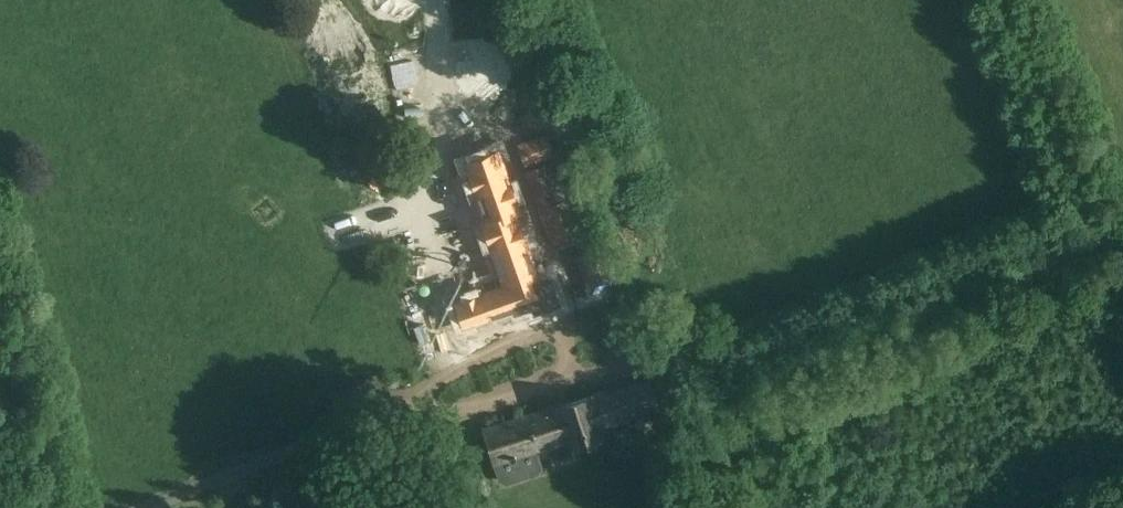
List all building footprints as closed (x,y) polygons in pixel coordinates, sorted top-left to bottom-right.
[(518,145),(526,167),(556,156),(548,134),(518,145)] [(557,311),(499,156),(498,151),(474,160),(472,156),(457,161),(463,176),(467,175),(484,223),(480,224),(498,279),(476,286),(480,295),(481,300),(474,301),(473,297),(450,305),(455,318),(450,319),(456,338),(477,331),(475,327),(515,314),(516,318),(534,312),(536,318),(557,311)] [(593,283),(617,275),(606,245),(586,252),(583,253),(593,283)] [(537,472),(540,466),(534,448),(567,438),(570,447),(602,437),(598,424),(612,419),(613,423),(629,418),(628,415),(640,411),(657,406),(649,381),(599,398),(597,393),(590,395),(557,405),(557,406),(505,422),(484,428),(486,434),(494,461),(500,479),(506,481),(537,472)]
